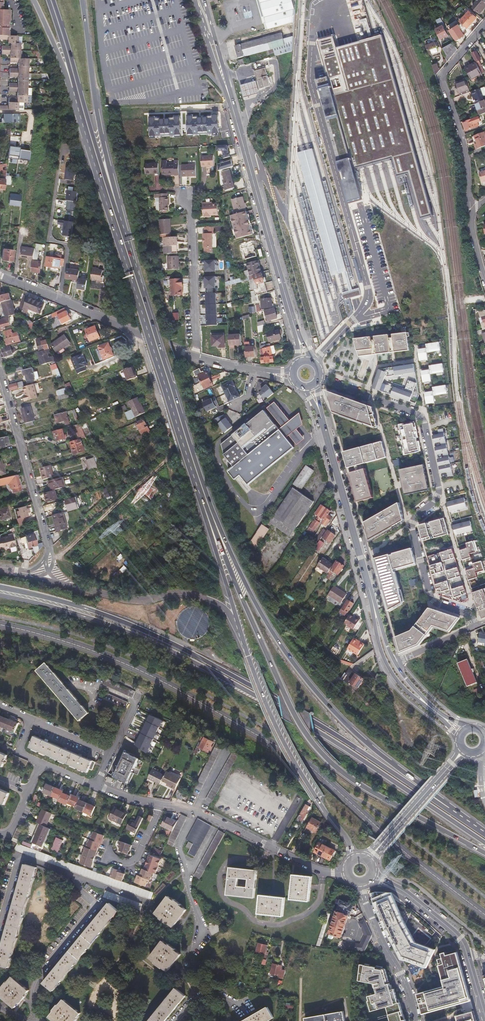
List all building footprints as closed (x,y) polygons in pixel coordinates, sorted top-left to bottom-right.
[(0,35),(8,36),(9,29),(10,28),(10,26),(8,25),(8,22),(9,21),(9,18),(9,10),(3,10),(3,5),(2,5),(2,2),(3,1),(3,0),(0,0),(0,35)] [(294,22),(295,10),(292,0),(260,0),(268,30),(294,22)] [(483,0),(482,0),(475,9),(482,15),(484,12),(484,2),(483,0)] [(461,28),(465,34),(479,19),(471,12),(462,23),(464,25),(461,28)] [(449,36),(444,27),(437,31),(442,40),(449,36)] [(458,41),(465,37),(461,31),(454,35),(458,41)] [(292,51),(292,49),(293,37),(283,40),(281,34),(234,47),(237,59),(272,50),(274,57),(292,51)] [(8,36),(0,35),(0,40),(8,40),(8,43),(11,43),(18,43),(18,36),(8,36)] [(327,76),(314,80),(348,202),(360,199),(352,167),(361,164),(369,162),(378,159),(387,157),(391,156),(396,175),(403,173),(407,172),(420,218),(426,216),(432,215),(381,35),(377,36),(335,47),(333,37),(316,41),(327,76)] [(2,46),(2,50),(20,51),(21,44),(18,43),(11,43),(11,46),(2,46)] [(426,47),(429,56),(438,52),(436,44),(426,47)] [(448,63),(459,51),(455,44),(443,50),(444,52),(448,63)] [(481,62),(477,54),(473,56),(477,64),(479,68),(481,67),(482,67),(480,63),(481,62)] [(20,58),(10,58),(10,62),(18,63),(18,66),(28,66),(28,59),(20,58)] [(479,69),(477,64),(476,63),(465,69),(472,82),(483,76),(482,75),(479,69)] [(259,89),(270,86),(265,67),(254,70),(259,89)] [(27,74),(10,73),(9,77),(18,77),(17,80),(27,81),(27,74)] [(255,81),(240,84),(244,97),(258,93),(255,81)] [(462,97),(472,93),(468,82),(457,86),(460,94),(461,94),(462,97)] [(27,88),(9,87),(9,92),(17,92),(17,95),(26,95),(27,88)] [(473,93),(475,100),(477,99),(479,105),(484,102),(484,98),(482,90),(473,93)] [(16,114),(4,114),(4,119),(1,119),(1,123),(16,123),(16,122),(20,122),(20,114),(16,114)] [(193,115),(187,115),(188,137),(194,137),(194,135),(199,135),(199,132),(208,132),(208,134),(213,134),(213,136),(219,136),(218,114),(212,114),(212,115),(212,118),(208,118),(208,121),(202,121),(202,118),(193,119),(193,116),(193,115)] [(155,117),(149,117),(150,139),(156,139),(156,137),(161,136),(161,134),(170,134),(170,136),(175,136),(175,138),(181,137),(180,116),(174,116),(174,117),(174,120),(165,120),(165,123),(160,123),(160,120),(155,121),(155,118),(155,117)] [(468,132),(479,127),(478,123),(482,122),(480,118),(474,120),(465,124),(468,132)] [(482,150),(484,149),(484,134),(475,137),(478,145),(476,146),(478,151),(482,150)] [(9,145),(7,158),(18,160),(18,159),(20,148),(20,147),(13,147),(13,145),(9,145)] [(227,145),(217,146),(217,151),(223,150),(224,154),(223,154),(224,158),(230,157),(227,145)] [(24,149),(20,148),(18,159),(29,161),(30,151),(24,150),(24,149)] [(201,157),(202,167),(214,166),(213,156),(201,157)] [(179,175),(178,160),(174,161),(175,163),(167,163),(167,161),(162,161),(163,175),(175,174),(175,176),(179,175)] [(159,174),(159,163),(145,164),(146,175),(159,174)] [(195,175),(195,164),(182,165),(183,176),(195,175)] [(67,168),(65,180),(74,181),(74,176),(73,169),(67,168)] [(226,190),(235,188),(230,169),(223,171),(225,179),(223,179),(226,190)] [(78,192),(67,190),(66,200),(67,201),(76,202),(78,192)] [(168,193),(156,194),(156,198),(160,198),(161,211),(169,211),(169,204),(170,204),(170,197),(168,197),(168,193)] [(21,196),(11,195),(10,202),(20,204),(21,196)] [(247,211),(242,197),(232,200),(236,214),(247,211)] [(76,202),(67,201),(66,210),(75,212),(76,202)] [(205,217),(211,216),(219,216),(219,205),(213,205),(204,205),(204,217),(205,217)] [(236,214),(231,216),(237,239),(253,235),(247,211),(236,214)] [(73,222),(58,220),(57,224),(64,225),(63,236),(71,237),(73,222)] [(161,235),(172,234),(172,227),(171,227),(171,220),(160,220),(161,235)] [(215,227),(206,228),(206,235),(205,235),(206,249),(207,254),(215,254),(215,249),(214,235),(215,235),(215,227)] [(169,243),(169,246),(179,246),(178,237),(165,238),(165,243),(169,243)] [(254,240),(242,243),(243,247),(242,247),(244,259),(257,256),(254,240)] [(34,260),(35,252),(35,249),(22,247),(21,258),(34,260)] [(2,258),(12,260),(14,249),(3,248),(2,258)] [(37,253),(35,252),(34,260),(32,271),(40,272),(41,265),(38,265),(39,262),(36,261),(37,253)] [(169,258),(170,271),(180,270),(180,263),(181,263),(181,257),(169,258)] [(63,261),(47,258),(45,267),(60,270),(60,267),(62,267),(63,261)] [(215,260),(205,260),(206,272),(215,271),(215,260)] [(258,260),(248,263),(251,274),(249,274),(250,279),(254,278),(253,276),(253,274),(262,271),(258,260)] [(97,284),(103,286),(104,279),(102,279),(103,274),(99,273),(99,272),(94,271),(92,282),(97,283),(97,284)] [(66,272),(65,281),(72,282),(72,284),(77,285),(78,281),(79,274),(66,272)] [(254,278),(255,289),(258,289),(258,284),(267,281),(267,278),(264,278),(263,274),(253,276),(254,278)] [(215,276),(205,277),(206,288),(216,288),(215,276)] [(226,281),(227,285),(244,282),(243,277),(231,279),(231,280),(226,281)] [(173,280),(174,291),(175,290),(176,295),(185,294),(184,279),(173,280)] [(78,281),(77,285),(77,291),(87,292),(88,283),(78,281)] [(12,301),(10,294),(0,296),(0,304),(12,301)] [(220,296),(210,296),(210,308),(220,307),(220,296)] [(271,307),(273,306),(273,303),(272,303),(271,297),(264,298),(264,300),(261,301),(261,308),(271,307)] [(24,313),(29,300),(25,298),(23,304),(20,314),(24,313)] [(2,304),(6,318),(8,317),(16,315),(11,301),(2,304)] [(44,307),(33,302),(29,311),(41,316),(44,307)] [(274,307),(265,309),(267,315),(265,316),(266,321),(277,318),(274,307)] [(211,319),(220,318),(220,308),(211,308),(211,319)] [(65,314),(64,311),(54,315),(56,318),(58,317),(63,327),(65,326),(71,322),(66,313),(65,314)] [(0,320),(0,331),(8,329),(8,326),(11,325),(8,317),(6,318),(0,320)] [(96,328),(86,332),(91,343),(101,339),(96,328)] [(9,331),(3,333),(5,339),(6,341),(7,346),(21,342),(18,334),(13,335),(13,334),(16,333),(15,329),(9,331)] [(280,330),(267,333),(269,342),(281,339),(279,333),(281,332),(280,330)] [(232,333),(233,343),(245,342),(244,332),(232,333)] [(407,333),(354,339),(359,357),(409,350),(407,333)] [(229,348),(228,336),(217,337),(217,346),(220,346),(223,346),(223,348),(229,348)] [(52,346),(57,353),(63,349),(64,350),(71,345),(65,337),(52,346)] [(36,341),(39,353),(40,352),(49,350),(46,342),(42,343),(41,340),(36,341)] [(247,347),(248,353),(256,352),(256,343),(253,343),(252,340),(247,340),(247,347)] [(439,342),(426,344),(427,352),(440,351),(439,342)] [(109,345),(99,349),(104,361),(108,359),(109,362),(115,359),(109,345)] [(260,346),(261,363),(274,362),(273,356),(272,356),(271,346),(263,348),(263,346),(260,346)] [(3,350),(5,358),(13,355),(11,347),(3,350)] [(426,349),(418,350),(420,361),(428,360),(426,349)] [(52,353),(50,350),(49,350),(40,352),(41,356),(38,357),(41,366),(55,362),(53,356),(49,358),(48,354),(52,353)] [(442,363),(429,366),(431,375),(444,372),(442,363)] [(414,365),(379,370),(373,388),(416,403),(419,395),(414,365)] [(62,378),(57,366),(52,367),(53,372),(55,371),(57,379),(62,378)] [(34,374),(33,369),(27,370),(23,371),(25,376),(26,376),(28,382),(36,380),(34,374)] [(126,382),(135,379),(131,370),(123,373),(126,382)] [(430,370),(422,371),(423,383),(431,381),(430,370)] [(199,381),(200,383),(211,378),(210,376),(208,377),(207,373),(198,376),(201,381),(199,381)] [(220,377),(219,374),(211,378),(200,383),(201,385),(202,385),(204,389),(212,385),(210,381),(212,380),(212,381),(220,377)] [(23,382),(10,386),(11,391),(24,388),(23,382)] [(232,383),(221,387),(228,403),(239,398),(236,393),(233,388),(234,387),(232,383)] [(74,392),(71,384),(65,386),(68,391),(69,394),(74,392)] [(35,385),(25,388),(26,392),(27,396),(25,396),(27,401),(38,398),(35,385)] [(275,393),(268,385),(262,390),(263,391),(260,394),(264,398),(267,396),(269,398),(275,393)] [(446,385),(433,388),(434,396),(447,393),(446,385)] [(43,394),(44,400),(56,397),(53,386),(45,388),(46,394),(43,394)] [(228,403),(221,387),(215,390),(222,405),(228,403)] [(433,391),(425,393),(426,404),(435,403),(433,391)] [(331,393),(329,399),(333,413),(357,422),(357,424),(370,428),(370,427),(378,429),(372,408),(331,393)] [(219,404),(216,397),(203,402),(207,411),(216,407),(215,405),(219,404)] [(129,411),(132,419),(145,413),(140,402),(139,403),(137,398),(129,402),(132,410),(129,411)] [(283,426),(281,428),(288,437),(289,435),(298,444),(306,437),(298,428),(304,423),(301,412),(291,420),(275,401),(268,407),(283,426)] [(22,409),(26,423),(35,421),(31,407),(22,409)] [(295,446),(288,437),(281,428),(266,409),(249,423),(248,422),(222,443),(225,450),(226,453),(230,458),(235,466),(230,470),(236,478),(242,475),(249,484),(295,446)] [(71,425),(68,413),(56,416),(58,424),(66,422),(68,426),(71,425)] [(224,415),(214,419),(225,433),(233,427),(224,415)] [(137,424),(136,423),(134,424),(127,427),(131,435),(132,437),(141,433),(142,436),(143,438),(151,435),(147,428),(146,429),(145,426),(147,425),(145,420),(137,424)] [(415,422),(398,425),(404,455),(421,452),(417,432),(414,433),(412,425),(415,424),(415,422)] [(87,439),(81,424),(75,426),(81,440),(87,439)] [(131,435),(127,427),(122,430),(125,437),(131,435)] [(439,434),(432,436),(434,443),(446,441),(443,429),(438,430),(439,434)] [(63,432),(55,434),(57,442),(65,440),(66,439),(66,437),(65,437),(63,432)] [(8,436),(0,438),(0,448),(10,446),(8,436)] [(78,442),(77,441),(72,443),(74,449),(78,448),(80,452),(84,451),(82,441),(78,442)] [(441,446),(435,448),(437,455),(448,452),(446,445),(446,441),(440,442),(441,446)] [(345,453),(349,470),(387,458),(383,443),(345,453)] [(100,452),(94,455),(98,464),(103,461),(101,457),(102,457),(100,452)] [(444,458),(437,459),(439,466),(450,464),(447,452),(443,453),(444,458)] [(99,468),(97,464),(95,459),(87,461),(90,471),(99,468)] [(450,464),(439,466),(440,474),(447,472),(448,477),(453,476),(450,464)] [(423,465),(401,471),(406,495),(430,490),(423,465)] [(53,477),(50,466),(40,468),(42,473),(43,475),(42,476),(43,479),(53,477)] [(307,466),(295,484),(302,489),(315,472),(307,466)] [(365,471),(350,475),(358,503),(373,498),(365,471)] [(18,475),(0,479),(0,486),(9,483),(10,488),(13,487),(14,492),(22,490),(18,475)] [(67,487),(64,477),(49,481),(51,491),(67,487)] [(106,500),(111,498),(107,489),(102,490),(106,500)] [(275,515),(273,517),(294,531),(314,503),(293,489),(277,512),(275,515)] [(55,491),(45,493),(46,498),(48,498),(49,501),(58,499),(55,491)] [(464,498),(447,502),(450,512),(467,508),(464,498)] [(74,499),(66,501),(69,511),(78,509),(77,503),(75,503),(74,499)] [(399,504),(364,524),(369,543),(405,523),(399,504)] [(320,516),(326,508),(322,505),(316,513),(320,516)] [(16,519),(18,526),(26,523),(24,517),(28,515),(28,512),(30,512),(29,508),(27,509),(26,506),(18,508),(19,511),(17,511),(18,515),(20,515),(21,518),(16,519)] [(0,509),(0,519),(0,520),(4,519),(4,520),(8,519),(8,517),(10,517),(7,507),(0,509)] [(328,515),(330,511),(326,508),(320,516),(319,518),(321,519),(322,517),(325,519),(328,515)] [(63,513),(54,516),(58,530),(68,527),(67,522),(65,523),(63,513)] [(332,518),(328,515),(325,519),(323,523),(326,526),(328,522),(329,522),(332,518)] [(294,531),(273,517),(269,523),(290,538),(294,531)] [(444,518),(419,525),(423,541),(449,534),(444,518)] [(470,521),(453,525),(456,535),(473,531),(470,521)] [(254,537),(248,545),(256,550),(270,529),(263,524),(255,535),(254,537)] [(320,540),(327,530),(324,528),(317,538),(320,540)] [(328,530),(323,538),(331,543),(336,535),(328,530)] [(34,534),(21,537),(22,542),(27,541),(28,547),(37,545),(34,534)] [(5,547),(9,546),(9,547),(15,545),(12,535),(0,538),(0,547),(5,547)] [(320,540),(314,548),(316,550),(318,547),(319,548),(323,542),(320,540)] [(478,551),(475,542),(467,545),(470,554),(478,551)] [(260,546),(253,556),(256,558),(263,548),(260,546)] [(373,556),(388,610),(403,600),(394,568),(416,562),(411,546),(373,556)] [(468,548),(460,551),(463,560),(471,557),(468,548)] [(453,549),(441,553),(444,561),(455,558),(453,549)] [(331,568),(334,564),(323,556),(318,565),(328,572),(331,568)] [(337,560),(332,569),(335,571),(339,574),(345,565),(337,560)] [(484,571),(482,561),(473,564),(476,573),(484,571)] [(442,562),(430,566),(432,574),(444,571),(442,562)] [(458,567),(446,571),(449,580),(461,576),(458,567)] [(263,568),(260,571),(269,577),(272,574),(263,568)] [(331,568),(328,572),(325,577),(329,580),(335,571),(332,569),(331,568)] [(474,568),(466,571),(469,580),(477,577),(474,568)] [(119,571),(114,576),(116,579),(122,573),(119,571)] [(448,580),(435,584),(437,591),(442,591),(450,589),(448,580)] [(464,586),(452,589),(455,598),(467,594),(464,586)] [(337,603),(342,594),(333,588),(327,597),(337,603)] [(481,618),(484,617),(484,588),(473,593),(481,618)] [(345,596),(342,594),(337,603),(339,605),(345,596)] [(284,601),(280,598),(274,608),(280,622),(283,617),(281,613),(278,610),(284,601)] [(341,612),(340,611),(338,615),(343,618),(346,615),(351,607),(346,603),(341,612)] [(198,638),(203,636),(206,633),(208,629),(209,624),(209,620),(208,615),(205,612),(201,609),(197,607),(192,607),(188,608),(183,610),(180,613),(178,617),(177,622),(177,626),(178,631),(181,634),(185,637),(189,639),(194,639),(198,638)] [(395,636),(399,651),(417,643),(433,625),(449,630),(460,617),(428,607),(411,629),(395,636)] [(351,620),(347,618),(341,627),(351,633),(357,623),(353,620),(353,621),(351,620)] [(352,642),(346,651),(356,657),(363,646),(359,644),(359,646),(352,642)] [(468,660),(459,663),(468,687),(477,683),(473,673),(474,672),(473,670),(472,670),(468,660)] [(46,663),(37,671),(80,722),(89,715),(46,663)] [(362,681),(347,671),(340,682),(348,687),(349,685),(356,690),(362,681)] [(100,684),(107,687),(110,680),(103,677),(100,684)] [(110,680),(107,687),(119,692),(122,686),(110,680)] [(122,686),(119,692),(130,697),(133,691),(122,686)] [(116,698),(104,692),(101,699),(123,709),(126,702),(116,698)] [(136,744),(135,746),(147,754),(156,734),(163,721),(149,716),(147,720),(148,720),(146,724),(145,724),(141,732),(142,732),(140,736),(139,736),(135,744),(136,744)] [(14,733),(18,724),(0,717),(0,727),(14,733)] [(156,734),(147,754),(148,755),(164,722),(163,721),(156,734)] [(429,736),(432,741),(439,734),(437,731),(432,735),(431,734),(429,736)] [(95,764),(34,737),(29,748),(86,773),(88,770),(91,771),(95,764)] [(213,743),(204,739),(200,749),(209,753),(210,751),(211,751),(213,747),(212,747),(213,743)] [(126,753),(114,776),(119,779),(130,755),(126,753)] [(28,762),(13,755),(10,762),(25,769),(28,762)] [(130,755),(119,779),(126,782),(130,784),(134,774),(132,772),(132,771),(133,771),(139,760),(130,755)] [(160,785),(165,777),(157,773),(152,770),(148,779),(160,785)] [(182,777),(168,770),(163,779),(174,784),(173,786),(177,788),(182,777)] [(92,816),(96,807),(80,800),(81,799),(72,795),(71,797),(63,793),(64,792),(48,784),(44,793),(60,800),(60,802),(68,805),(68,804),(77,807),(76,809),(92,816)] [(10,793),(0,789),(0,803),(5,805),(10,793)] [(186,793),(179,789),(176,796),(183,800),(186,793)] [(310,807),(305,805),(297,819),(302,822),(310,807)] [(37,823),(40,824),(46,827),(52,814),(43,810),(37,823)] [(121,827),(126,817),(121,815),(120,816),(113,812),(109,822),(121,827)] [(181,816),(168,842),(174,845),(187,819),(181,816)] [(172,832),(177,823),(166,817),(161,826),(172,832)] [(135,835),(142,820),(138,818),(135,825),(130,822),(126,830),(135,835)] [(213,826),(198,818),(186,841),(189,842),(186,847),(190,850),(188,854),(196,858),(213,826)] [(312,818),(306,827),(314,832),(320,822),(312,818)] [(22,842),(21,845),(33,850),(35,845),(41,847),(46,834),(45,834),(48,828),(46,827),(40,824),(37,831),(31,845),(22,842)] [(11,841),(17,843),(22,830),(17,828),(11,841)] [(226,833),(221,830),(199,868),(198,868),(194,876),(200,880),(226,833)] [(77,863),(89,867),(98,843),(100,843),(103,835),(94,832),(92,835),(91,835),(89,839),(88,839),(87,842),(85,842),(77,863)] [(58,849),(60,845),(62,841),(58,839),(58,837),(56,836),(51,849),(57,852),(58,849)] [(131,846),(119,842),(116,850),(128,854),(131,846)] [(322,856),(327,847),(319,842),(314,852),(322,856)] [(69,872),(149,899),(152,900),(154,893),(67,863),(33,850),(21,845),(17,843),(14,850),(69,872)] [(335,851),(327,847),(322,856),(330,860),(335,851)] [(147,855),(145,861),(158,865),(160,859),(147,855)] [(145,861),(143,870),(155,874),(158,865),(145,861)] [(0,955),(0,966),(9,968),(38,868),(26,864),(0,955)] [(229,868),(226,895),(255,898),(257,870),(229,868)] [(112,869),(109,877),(122,881),(124,873),(112,869)] [(141,869),(138,877),(151,881),(153,874),(143,870),(141,869)] [(294,875),(291,900),(309,902),(312,877),(294,875)] [(138,877),(136,876),(134,882),(145,887),(148,880),(138,877)] [(106,892),(104,899),(141,912),(143,905),(106,892)] [(405,960),(427,968),(435,950),(415,940),(403,919),(392,893),(376,892),(371,893),(385,929),(401,959),(405,960)] [(261,895),(258,914),(283,917),(286,898),(261,895)] [(168,897),(156,914),(173,927),(186,910),(168,897)] [(340,901),(336,912),(349,916),(350,917),(353,907),(350,905),(351,904),(340,901)] [(109,904),(43,983),(53,991),(119,911),(109,904)] [(328,909),(316,946),(319,946),(330,913),(335,915),(329,933),(341,937),(349,916),(336,912),(328,909)] [(365,919),(359,922),(364,936),(359,944),(342,942),(341,949),(364,952),(372,935),(365,919)] [(163,941),(150,958),(168,972),(181,955),(163,941)] [(265,954),(265,953),(265,952),(267,952),(267,949),(266,949),(266,945),(258,943),(256,952),(265,954)] [(444,986),(417,993),(418,998),(422,997),(423,1001),(419,1002),(423,1013),(471,1000),(457,952),(446,955),(445,952),(441,953),(442,958),(444,963),(440,965),(439,965),(444,986)] [(284,976),(285,971),(281,969),(282,966),(273,963),(270,972),(278,975),(278,976),(279,976),(279,977),(282,978),(282,976),(284,976)] [(361,964),(359,980),(375,983),(375,993),(366,996),(367,1000),(366,1000),(369,1011),(389,1005),(394,1020),(405,1020),(402,1011),(400,1011),(394,989),(391,990),(384,968),(361,964)] [(0,992),(0,995),(15,1008),(29,991),(13,977),(0,992)] [(150,1020),(166,1020),(187,996),(177,989),(150,1020)] [(49,1017),(54,1020),(74,1020),(81,1013),(64,999),(49,1017)] [(245,1020),(269,1020),(275,1018),(268,1008),(245,1020)] [(307,1017),(308,1020),(347,1020),(346,1010),(307,1017)] [(475,1020),(476,1020),(474,1011),(458,1015),(459,1020),(476,1020),(475,1020)]
